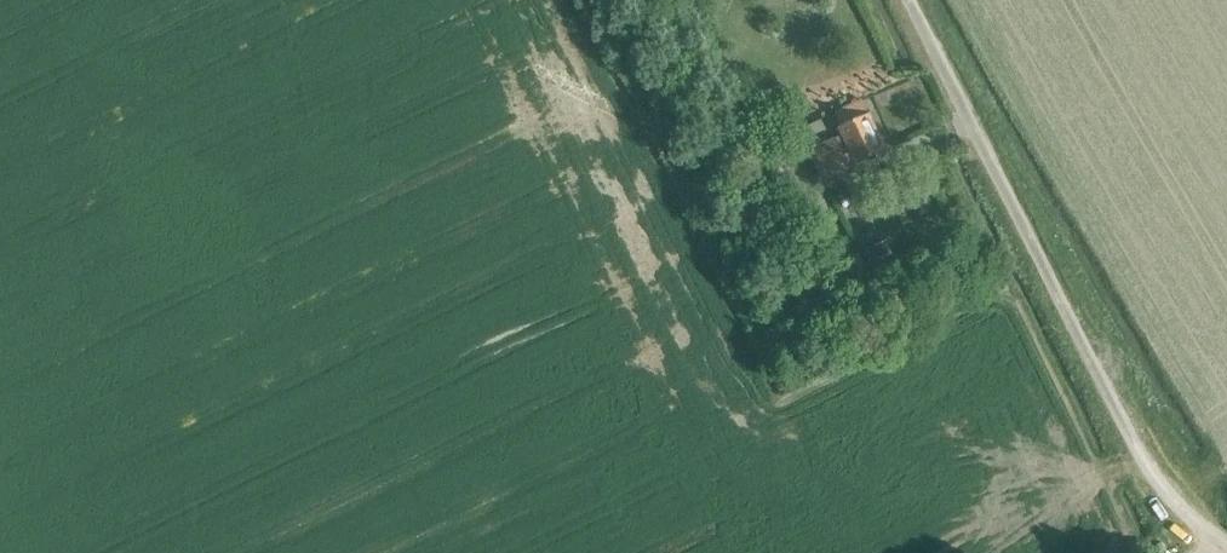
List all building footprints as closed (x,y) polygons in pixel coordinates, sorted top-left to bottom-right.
[(850,155),(854,165),(885,151),(869,114),(837,128),(842,140),(812,153),(819,169),(850,155)]
